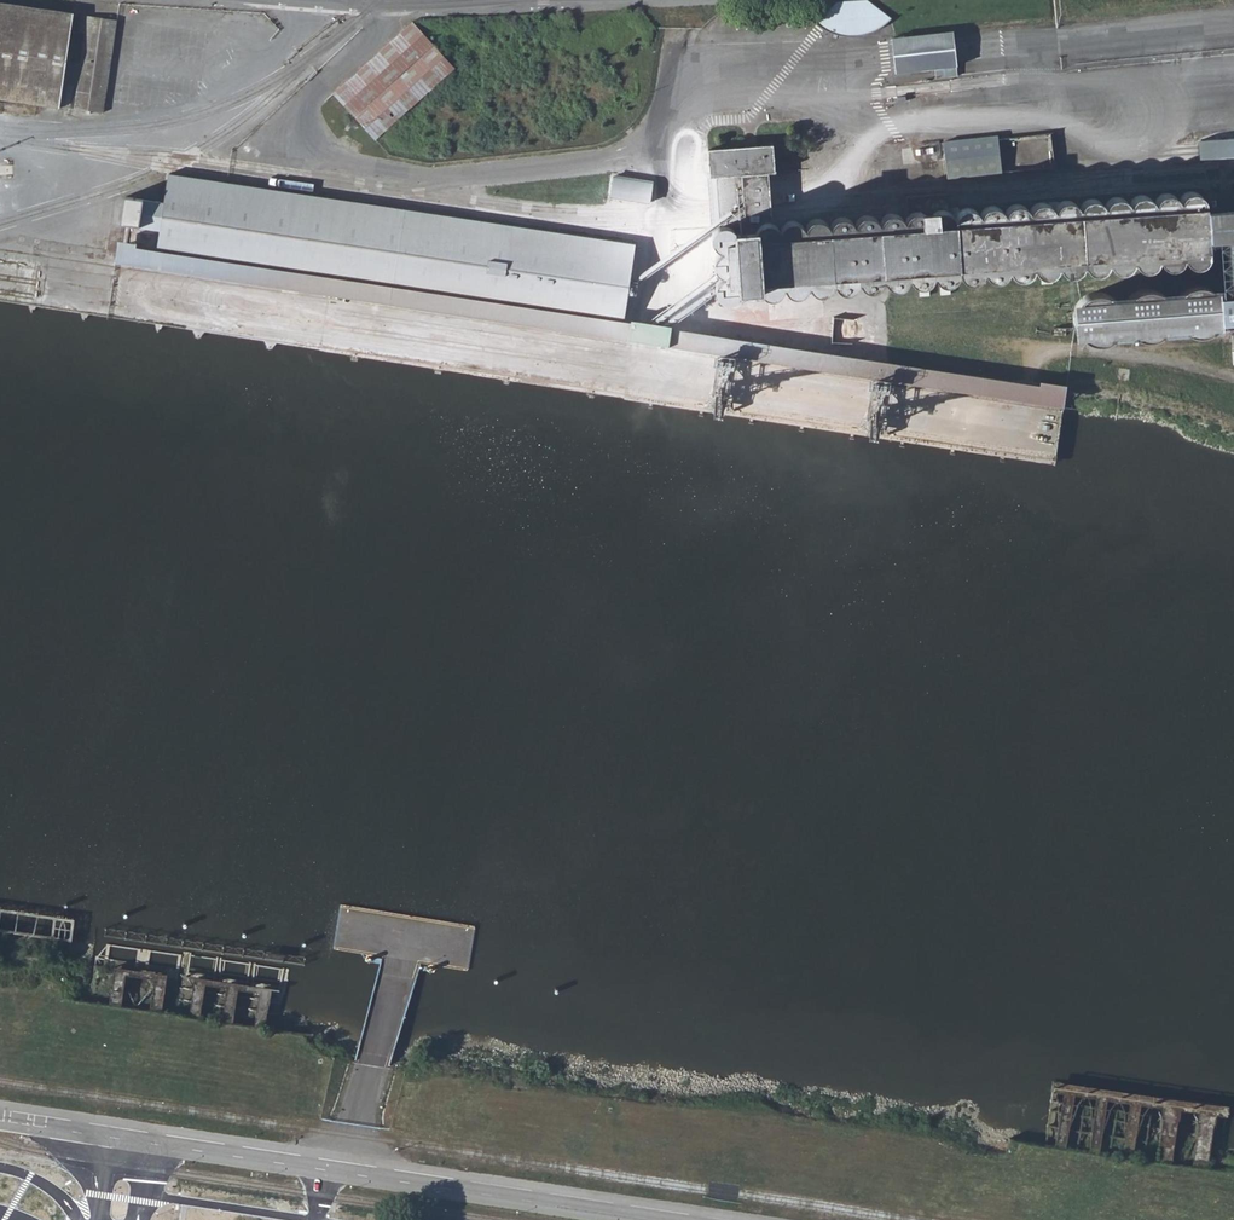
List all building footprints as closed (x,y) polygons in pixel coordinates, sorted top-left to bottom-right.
[(825,30),(838,7),(868,5),(883,26),(892,18),(868,0),(860,0),(837,1),(815,23),(825,30)] [(58,108),(59,107),(103,113),(117,21),(79,15),(76,33),(85,34),(80,65),(66,63),(73,15),(0,3),(0,99),(58,108)] [(838,7),(825,30),(831,33),(837,34),(843,36),(849,36),(855,36),(861,35),(867,34),(872,32),(878,30),(883,26),(868,5),(838,7)] [(334,93),(374,139),(453,70),(422,35),(412,24),(334,93)] [(957,66),(954,31),(892,38),(896,73),(935,69),(957,66)] [(957,66),(935,69),(936,78),(958,75),(957,66)] [(944,142),(948,178),(1002,172),(998,136),(944,142)] [(1200,141),(1201,159),(1233,157),(1233,138),(1200,141)] [(708,150),(710,178),(759,174),(776,173),(774,145),(708,150)] [(615,166),(611,194),(651,201),(655,172),(615,166)] [(708,178),(713,235),(713,234),(715,231),(716,230),(718,228),(721,226),(725,226),(729,226),(732,228),(735,231),(737,234),(756,233),(757,231),(758,228),(761,225),(763,224),(759,174),(710,178),(708,178)] [(153,259),(621,337),(633,253),(167,175),(162,202),(123,196),(119,223),(158,230),(153,259)] [(772,223),(769,222),(765,223),(763,224),(761,225),(758,228),(757,231),(756,233),(737,234),(735,231),(732,228),(729,226),(725,226),(721,226),(718,228),(716,230),(715,231),(713,234),(713,235),(712,238),(713,242),(715,246),(718,248),(721,250),(722,250),(722,251),(720,252),(719,253),(716,256),(715,258),(714,261),(714,264),(714,266),(715,268),(716,270),(718,272),(720,274),(724,275),(724,276),(721,278),(719,279),(717,283),(716,285),(716,289),(717,293),(719,296),(721,298),(725,300),(729,300),(733,300),(734,299),(737,297),(739,295),(740,293),(741,291),(760,289),(762,291),(763,293),(764,294),(766,295),(767,296),(769,297),(771,297),(774,297),(775,297),(777,296),(779,295),(780,294),(782,293),(783,291),(784,289),(784,288),(785,288),(786,289),(787,290),(788,291),(789,293),(791,294),(794,295),(796,295),(798,295),(800,295),(802,294),(805,293),(806,291),(808,288),(809,286),(810,286),(811,287),(812,289),(813,290),(815,292),(819,293),(822,294),(825,293),(827,292),(830,290),(832,288),(833,287),(834,285),(834,284),(835,284),(836,286),(838,288),(840,290),(843,291),(846,292),(848,292),(849,291),(852,291),(853,290),(855,289),(856,288),(857,286),(858,285),(858,284),(859,282),(860,282),(860,283),(862,285),(863,286),(865,288),(866,289),(868,289),(871,290),(874,290),(876,289),(878,288),(880,287),(881,286),(882,285),(883,284),(883,282),(884,280),(885,280),(886,281),(887,283),(888,285),(891,286),(894,288),(898,288),(901,287),(903,286),(905,285),(906,284),(908,281),(909,278),(910,278),(911,280),(912,282),(914,284),(917,285),(920,286),(923,286),(926,285),(929,284),(931,282),(933,279),(934,276),(935,277),(936,278),(938,281),(940,282),(944,284),(946,284),(950,284),(953,283),(955,281),(957,279),(958,277),(959,275),(960,275),(961,276),(962,278),(963,279),(965,281),(968,282),(971,282),(973,282),(976,282),(978,281),(980,279),(981,278),(983,275),(984,273),(985,273),(986,275),(987,276),(988,278),(990,279),(993,280),(996,281),(999,280),(1002,279),(1004,278),(1006,276),(1008,274),(1009,271),(1010,271),(1010,272),(1011,273),(1012,275),(1014,276),(1016,278),(1018,278),(1021,279),(1024,279),(1025,278),(1027,278),(1029,276),(1031,274),(1032,273),(1033,271),(1034,269),(1035,269),(1035,270),(1036,272),(1038,273),(1040,275),(1043,276),(1047,277),(1050,277),(1053,275),(1056,273),(1057,271),(1059,268),(1060,267),(1060,269),(1061,270),(1063,272),(1065,273),(1067,275),(1070,275),(1073,275),(1074,275),(1077,274),(1080,272),(1081,271),(1083,269),(1084,266),(1085,265),(1086,267),(1087,268),(1088,270),(1090,271),(1092,272),(1094,273),(1096,273),(1099,273),(1100,273),(1103,272),(1105,270),(1107,268),(1108,266),(1109,264),(1110,264),(1110,265),(1111,266),(1112,267),(1114,269),(1116,270),(1118,271),(1120,272),(1122,271),(1124,271),(1126,271),(1129,269),(1130,268),(1132,266),(1133,265),(1134,262),(1135,262),(1136,264),(1136,265),(1138,267),(1141,268),(1143,269),(1146,270),(1148,269),(1150,269),(1152,268),(1154,267),(1156,265),(1157,263),(1159,260),(1160,260),(1161,262),(1163,265),(1165,266),(1167,267),(1169,268),(1172,268),(1175,267),(1178,266),(1179,265),(1181,264),(1182,262),(1182,261),(1183,258),(1184,258),(1185,260),(1187,262),(1188,263),(1192,265),(1194,266),(1197,266),(1201,265),(1203,264),(1206,262),(1207,259),(1208,256),(1209,255),(1208,250),(1207,247),(1206,245),(1203,243),(1201,242),(1200,242),(1200,240),(1202,238),(1204,236),(1206,235),(1206,232),(1207,231),(1207,228),(1206,226),(1206,223),(1205,222),(1203,220),(1201,218),(1199,217),(1199,215),(1200,214),(1202,212),(1204,209),(1205,205),(1205,200),(1202,196),(1200,194),(1196,192),(1193,191),(1190,192),(1187,193),(1184,195),(1182,198),(1180,201),(1179,201),(1178,199),(1176,196),(1173,194),(1170,193),(1168,193),(1166,193),(1163,194),(1161,195),(1159,196),(1158,198),(1156,200),(1155,203),(1154,203),(1154,201),(1152,199),(1151,198),(1148,196),(1145,195),(1143,195),(1141,195),(1139,196),(1136,197),(1134,199),(1132,201),(1131,203),(1131,205),(1129,205),(1129,203),(1127,201),(1126,200),(1123,198),(1121,197),(1117,197),(1114,197),(1112,198),(1110,200),(1108,202),(1106,204),(1106,206),(1104,206),(1104,205),(1103,204),(1101,201),(1098,200),(1094,199),(1091,199),(1088,200),(1086,201),(1084,203),(1082,205),(1081,207),(1081,208),(1079,208),(1079,207),(1077,204),(1074,202),(1071,201),(1067,201),(1065,201),(1062,202),(1060,203),(1058,205),(1056,208),(1055,210),(1053,207),(1051,205),(1049,203),(1045,203),(1040,203),(1036,204),(1034,207),(1032,210),(1031,212),(1030,212),(1029,209),(1027,207),(1023,205),(1020,204),(1016,204),(1014,205),(1010,208),(1008,211),(1006,214),(1005,214),(1004,213),(1002,210),(998,207),(992,206),(990,206),(986,208),(984,210),(982,213),(981,216),(980,216),(979,214),(977,212),(975,210),(971,208),(969,208),(966,208),(963,209),(960,211),(957,214),(956,217),(954,217),(953,215),(951,213),(949,211),(946,210),(942,210),(938,211),(935,213),(932,215),(931,219),(930,219),(928,217),(926,214),(924,213),(920,212),(916,212),(912,213),(909,215),(908,216),(907,218),(906,221),(905,221),(905,220),(903,218),(902,216),(899,215),(897,214),(895,213),(892,213),(889,214),(886,216),(883,218),(882,221),(881,223),(880,223),(879,221),(878,219),(875,217),(872,216),(869,215),(866,215),(864,216),(861,217),(859,219),(857,222),(856,223),(856,225),(855,225),(854,223),(852,221),(851,220),(850,219),(846,217),(843,217),(840,217),(838,218),(836,219),(834,221),(832,223),(831,226),(830,227),(829,225),(828,223),(826,221),(824,220),(821,219),(818,219),(816,219),(814,220),(812,221),(810,222),(808,224),(807,226),(806,228),(805,228),(804,227),(803,225),(800,223),(798,221),(794,221),(791,221),(789,222),(786,223),(784,224),(783,226),(782,228),(781,230),(780,230),(780,229),(779,228),(778,227),(777,226),(776,225),(774,224),(772,223)] [(907,197),(908,216),(909,215),(912,213),(916,212),(920,212),(924,213),(926,214),(928,217),(930,219),(931,219),(932,215),(935,213),(938,211),(942,210),(946,210),(949,211),(951,213),(949,193),(907,197)] [(1233,319),(1233,282),(1228,283),(1229,299),(1221,300),(1222,302),(1223,310),(1222,317),(1220,320),(1233,319)] [(1074,309),(1073,316),(1074,325),(1078,332),(1084,337),(1090,341),(1098,342),(1106,341),(1113,337),(1118,332),(1122,325),(1123,321),(1125,321),(1127,327),(1132,332),(1138,336),(1144,338),(1152,338),(1159,336),(1165,332),(1169,327),(1172,320),(1173,317),(1175,317),(1177,323),(1182,328),(1188,332),(1195,334),(1197,334),(1202,334),(1209,332),(1214,328),(1219,323),(1220,320),(1222,317),(1223,310),(1222,302),(1221,300),(1219,296),(1214,291),(1208,287),(1202,285),(1195,285),(1188,287),(1182,291),(1177,296),(1174,302),(1174,305),(1172,306),(1169,300),(1164,294),(1158,291),(1152,289),(1145,288),(1138,290),(1132,294),(1127,300),(1124,306),(1123,309),(1122,309),(1118,302),(1113,297),(1106,293),(1098,292),(1090,293),(1084,297),(1078,302),(1074,309)] [(1064,405),(1067,387),(932,367),(929,384),(1064,405)]
